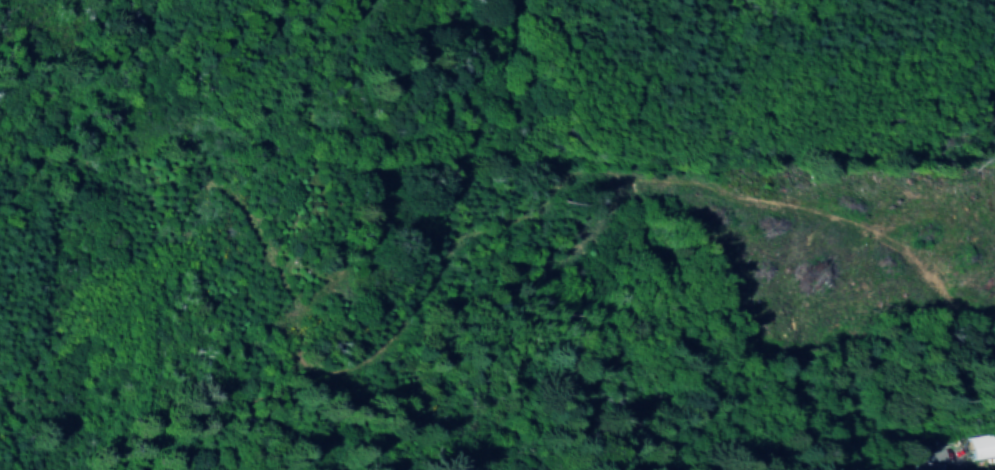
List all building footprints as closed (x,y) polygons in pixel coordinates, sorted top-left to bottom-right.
[(969,459),(994,456),(994,434),(966,437),(969,459)] [(941,463),(913,460),(912,469),(940,469),(941,463)]
